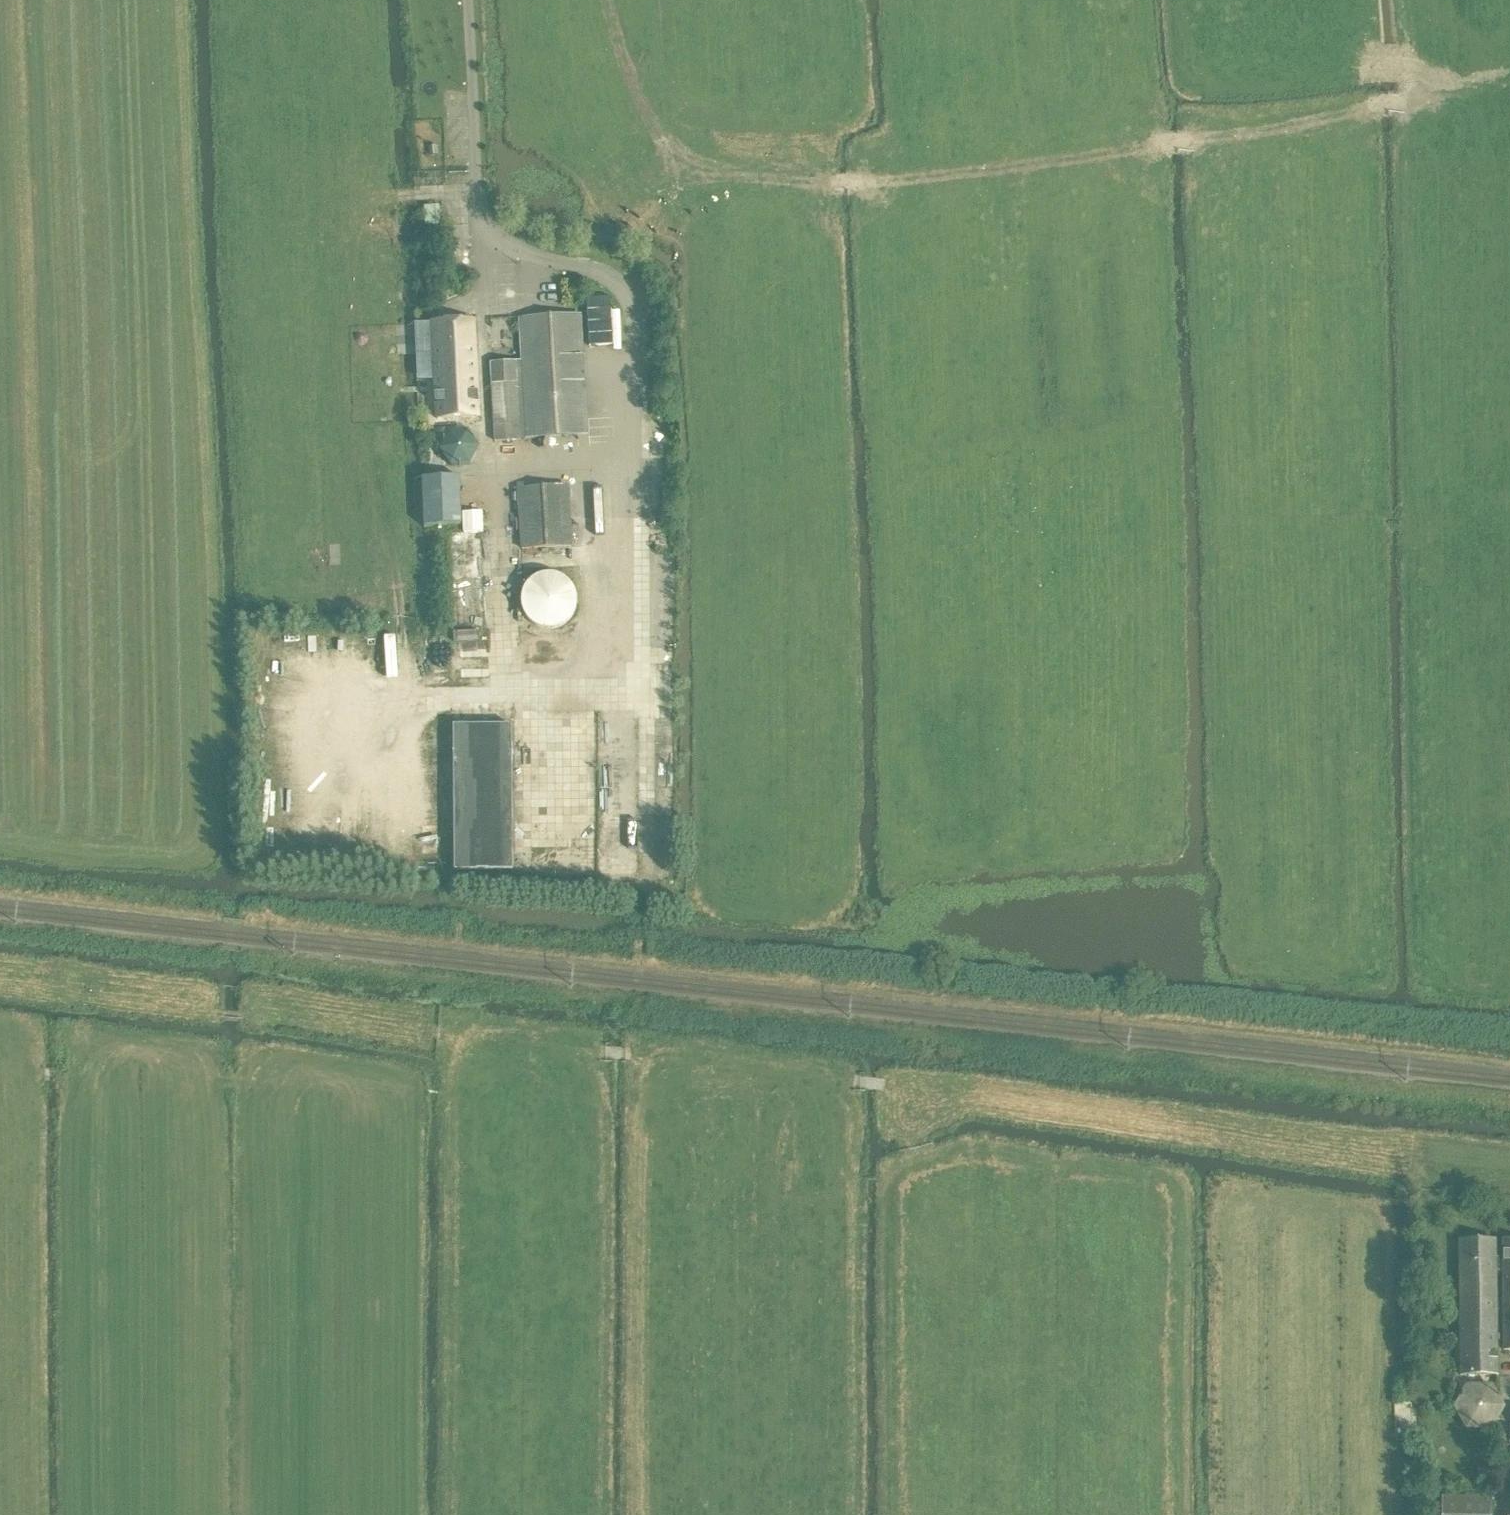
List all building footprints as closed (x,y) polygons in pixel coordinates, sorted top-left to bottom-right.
[(580,314),(520,317),(522,360),(529,477),(589,473),(580,314)] [(478,416),(473,321),(432,323),(432,324),(416,325),(418,354),(434,354),(438,419),(447,418),(468,417),(478,416)] [(448,431),(439,450),(451,467),(472,465),(481,447),(469,430),(448,431)] [(460,477),(439,478),(445,617),(505,615),(499,475),(460,477)] [(522,549),(571,546),(567,486),(518,489),(522,549)] [(550,631),(558,630),(564,626),(570,622),(574,616),(577,608),(577,599),(574,591),(570,584),(564,579),(558,576),(550,575),(542,576),(534,579),(528,585),(523,592),(521,600),(521,607),(523,613),(527,620),(533,626),(541,630),(550,631)] [(453,868),(513,868),(512,723),(453,723),(453,868)] [(1461,1375),(1498,1375),(1496,1270),(1496,1250),(1496,1240),(1459,1241),(1461,1375)] [(1496,1250),(1496,1270),(1503,1270),(1503,1299),(1504,1349),(1509,1349),(1509,1240),(1503,1240),(1503,1250),(1496,1250)] [(1490,1497),(1443,1495),(1443,1514),(1490,1514),(1490,1497)]
